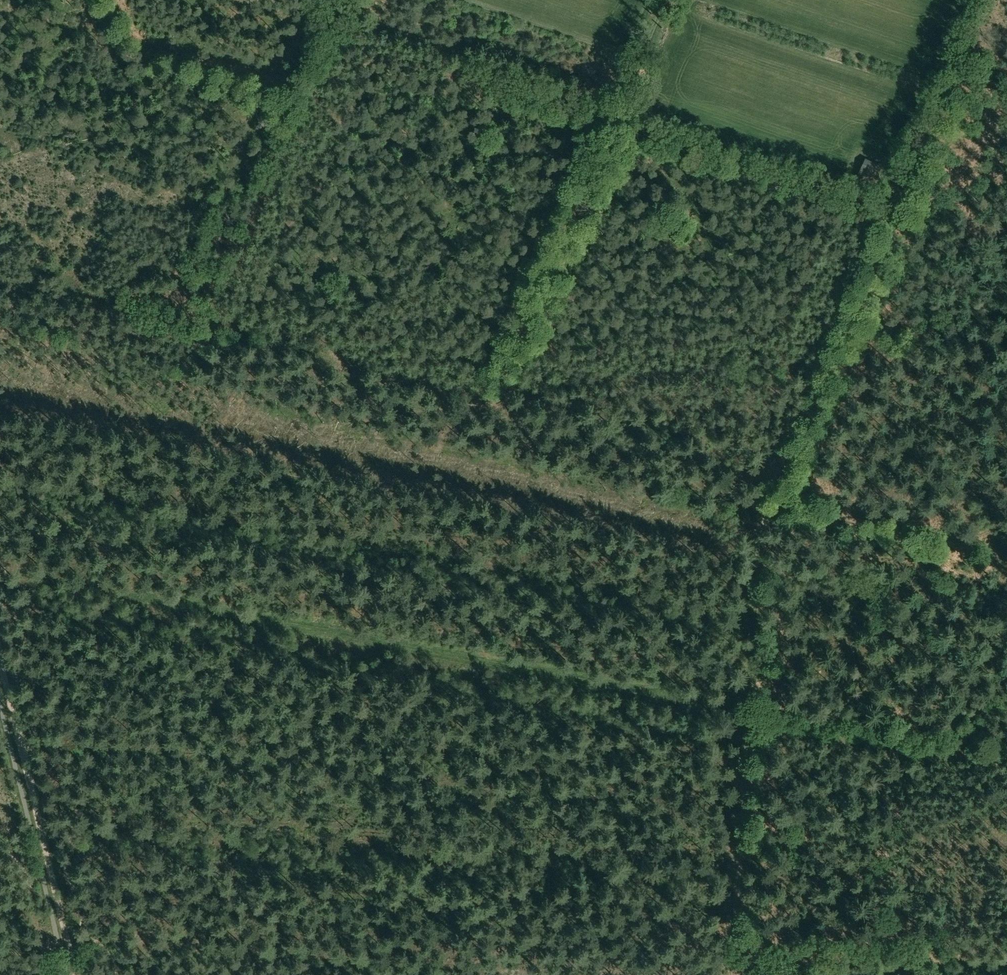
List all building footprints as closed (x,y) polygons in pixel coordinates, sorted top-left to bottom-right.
[(876,194),(889,169),(864,159),(853,184),(876,194)]
